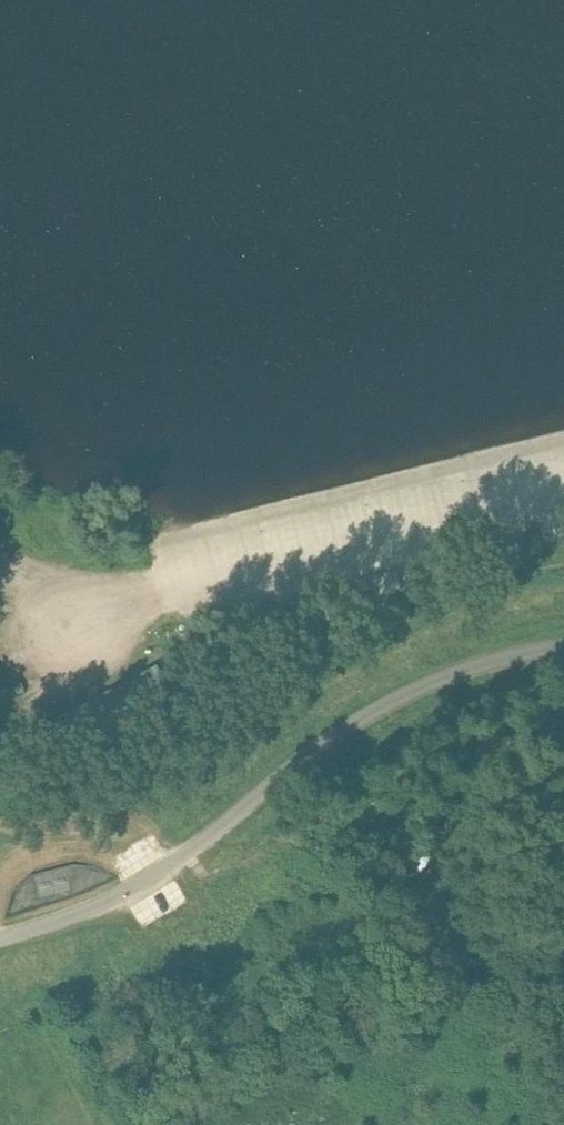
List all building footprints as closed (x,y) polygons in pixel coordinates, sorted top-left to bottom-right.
[(403,868),(392,874),(402,894),(413,889),(403,868)]
